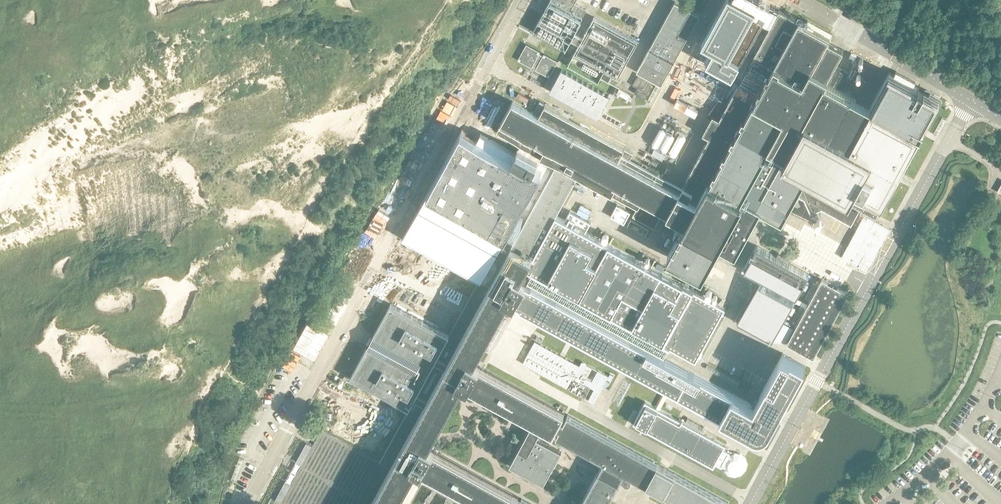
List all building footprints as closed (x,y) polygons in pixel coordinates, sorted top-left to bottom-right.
[(546,10),(543,15),(534,31),(566,49),(571,39),(580,44),(575,53),(606,70),(601,78),(609,82),(613,74),(619,77),(632,53),(631,53),(634,49),(639,41),(595,17),(584,37),(575,32),(587,9),(575,3),(577,0),(551,0),(546,10)] [(702,41),(714,47),(707,61),(726,72),(733,75),(741,80),(780,9),(763,0),(725,0),(702,41)] [(662,84),(700,15),(676,1),(638,71),(662,84)] [(415,470),(479,503),(515,503),(519,497),(446,457),(434,450),(429,447),(464,384),(534,422),(513,461),(510,465),(544,483),(546,479),(553,468),(556,462),(559,457),(562,451),(549,444),(551,442),(549,441),(551,437),(557,427),(560,429),(557,435),(590,453),(603,460),(604,461),(581,503),(608,503),(620,483),(623,485),(625,487),(627,488),(629,487),(630,486),(631,484),(630,481),(628,480),(626,476),(627,474),(682,503),(728,503),(729,502),(658,463),(568,414),(564,422),(561,420),(565,412),(493,373),(485,369),(482,367),(479,365),(475,363),(477,360),(483,349),(501,316),(507,305),(510,300),(519,305),(757,435),(762,437),(767,437),(771,434),(774,430),(782,416),(808,369),(781,354),(755,402),(753,405),(664,356),(666,351),(668,348),(669,347),(694,361),(725,307),(673,279),(586,231),(591,221),(570,210),(565,220),(557,215),(562,205),(579,174),(635,205),(638,207),(634,215),(655,227),(657,223),(661,216),(664,211),(685,223),(684,227),(679,224),(675,231),(680,234),(669,254),(704,273),(706,269),(708,264),(709,264),(715,252),(733,262),(737,256),(736,256),(760,212),(765,215),(783,224),(798,196),(805,199),(812,214),(822,209),(852,225),(863,206),(877,214),(880,208),(900,172),(921,134),(922,134),(921,133),(924,128),(925,129),(925,128),(924,128),(939,99),(925,91),(925,90),(924,91),(919,88),(920,88),(919,87),(919,88),(910,83),(909,82),(908,83),(901,78),(900,77),(890,72),(872,106),(852,95),(841,89),(840,89),(836,87),(842,77),(846,69),(837,63),(842,55),(844,50),(845,49),(843,48),(842,50),(830,43),(831,42),(829,41),(831,37),(830,36),(792,16),(780,9),(741,80),(729,102),(728,104),(721,101),(717,108),(713,116),(703,133),(710,137),(705,146),(694,166),(695,167),(692,173),(691,172),(687,179),(688,179),(680,193),(672,188),(635,168),(633,167),(628,164),(634,153),(590,129),(589,130),(585,127),(581,125),(546,105),(540,115),(513,101),(498,129),(515,139),(522,143),(558,162),(536,202),(532,200),(531,202),(529,201),(525,207),(517,223),(484,283),(482,285),(478,283),(449,335),(391,303),(374,335),(373,335),(374,335),(369,345),(368,345),(368,346),(351,377),(361,383),(363,384),(409,409),(356,503),(398,503),(415,470)] [(527,44),(526,46),(518,60),(533,67),(533,66),(537,68),(536,69),(550,77),(559,61),(545,53),(544,55),(540,53),(541,52),(527,44)] [(609,95),(562,69),(550,90),(598,116),(609,95)] [(660,87),(656,85),(647,100),(651,103),(660,87)] [(463,128),(403,237),(482,281),(529,198),(535,200),(558,162),(522,143),(517,151),(482,132),(479,137),(463,128)] [(650,152),(661,158),(665,151),(654,145),(650,152)] [(611,216),(624,223),(630,212),(617,204),(611,216)] [(892,229),(865,215),(842,257),(861,268),(868,272),(892,229)] [(738,322),(773,341),(807,279),(810,274),(778,256),(780,253),(779,252),(777,256),(758,245),(755,250),(755,251),(745,269),(762,278),(738,322)] [(787,343),(809,355),(814,358),(849,294),(838,288),(837,289),(829,284),(829,283),(823,279),(822,279),(787,343)] [(466,287),(461,284),(458,290),(463,293),(466,287)] [(489,351),(506,320),(503,318),(485,348),(489,351)] [(521,364),(594,403),(609,376),(608,376),(574,357),(572,361),(565,357),(560,354),(542,344),(541,344),(535,341),(534,340),(533,342),(521,364)] [(740,382),(707,365),(705,369),(737,386),(740,382)] [(657,407),(645,400),(638,411),(631,424),(641,429),(644,431),(714,469),(716,465),(722,468),(722,471),(728,476),(734,478),(741,476),(746,471),(748,464),(745,456),(739,452),(734,451),(730,452),(727,451),(729,447),(679,419),(657,407)]
